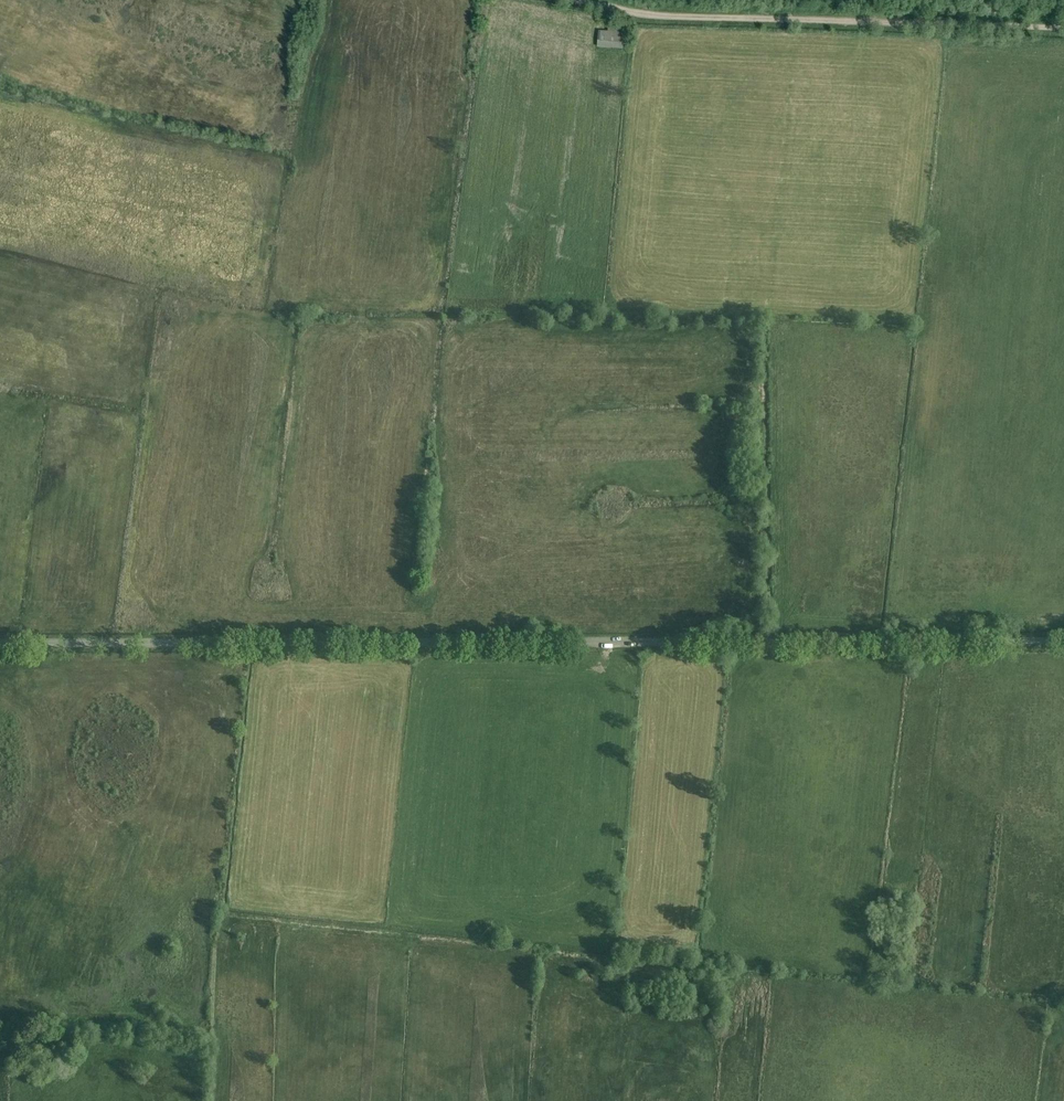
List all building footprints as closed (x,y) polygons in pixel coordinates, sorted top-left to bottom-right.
[(591,28),(590,45),(620,46),(620,29),(591,28)]
